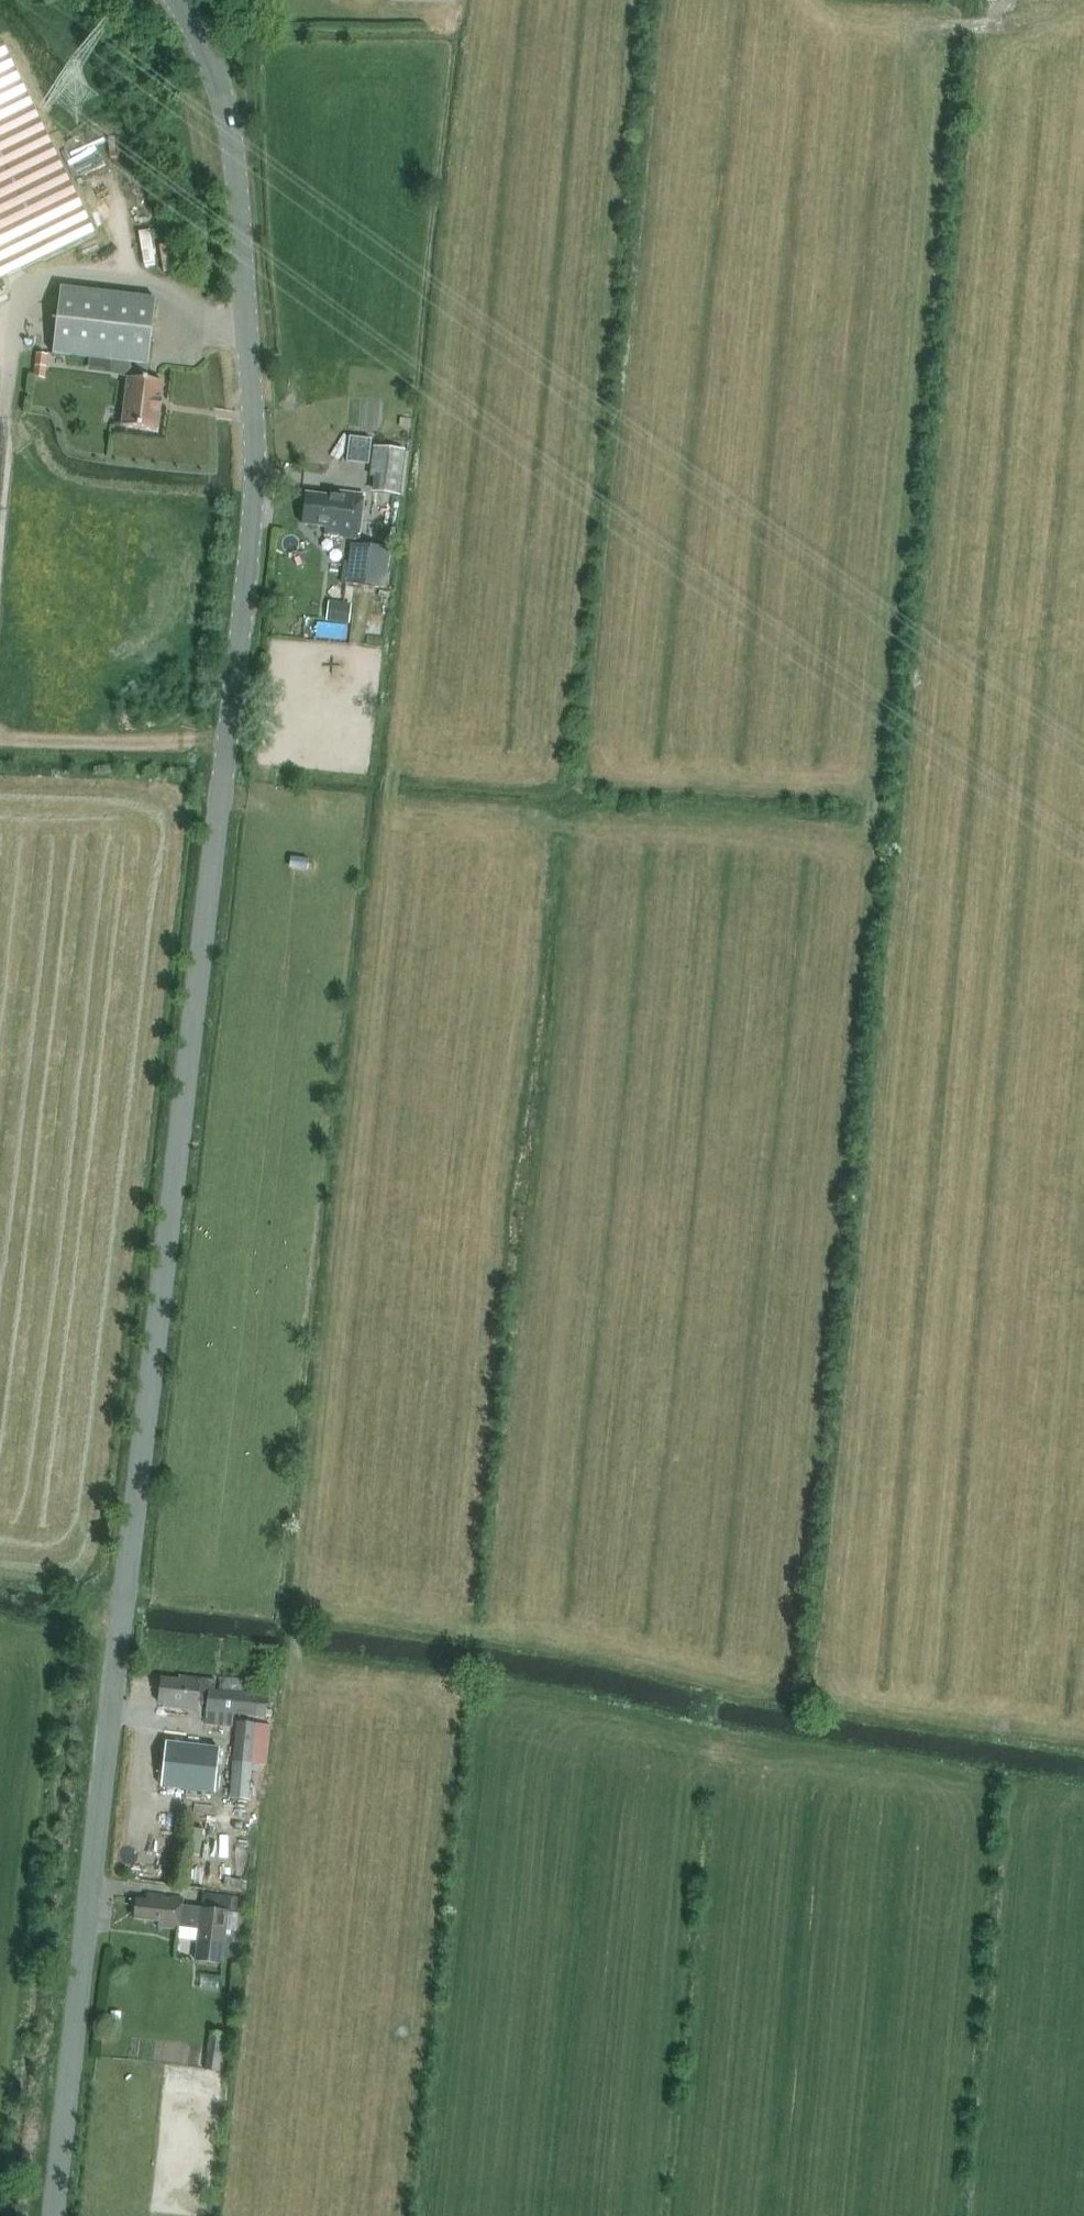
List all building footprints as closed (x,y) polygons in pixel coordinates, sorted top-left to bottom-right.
[(95,233),(4,41),(0,43),(0,278),(95,233)] [(148,365),(156,299),(61,288),(53,354),(129,363),(122,426),(157,430),(159,412),(161,412),(162,400),(160,400),(163,382),(146,380),(148,365)] [(320,446),(307,445),(305,456),(319,457),(320,446)] [(404,452),(371,449),(368,479),(372,479),(370,495),(399,498),(404,452)] [(325,535),(359,539),(364,495),(331,491),(330,496),(306,494),(302,525),(326,527),(325,535)] [(390,552),(350,546),(345,585),(385,591),(390,552)] [(349,624),(351,604),(329,601),(326,621),(349,624)] [(246,1694),(247,1680),(221,1677),(220,1681),(180,1677),(179,1680),(162,1678),(159,1703),(164,1704),(163,1707),(198,1711),(199,1702),(207,1703),(206,1712),(267,1718),(269,1696),(246,1694)] [(271,1726),(238,1722),(234,1763),(231,1799),(250,1800),(253,1764),(267,1765),(271,1726)] [(220,1747),(166,1741),(161,1788),(215,1794),(220,1747)] [(225,1878),(223,1886),(242,1889),(244,1881),(225,1878)] [(229,1912),(183,1906),(184,1899),(148,1894),(147,1901),(137,1899),(135,1919),(159,1922),(158,1927),(180,1930),(181,1927),(201,1929),(197,1961),(223,1964),(229,1912)] [(229,1912),(239,1913),(241,1898),(231,1896),(229,1912)] [(222,2073),(228,2035),(210,2033),(204,2070),(222,2073)]
